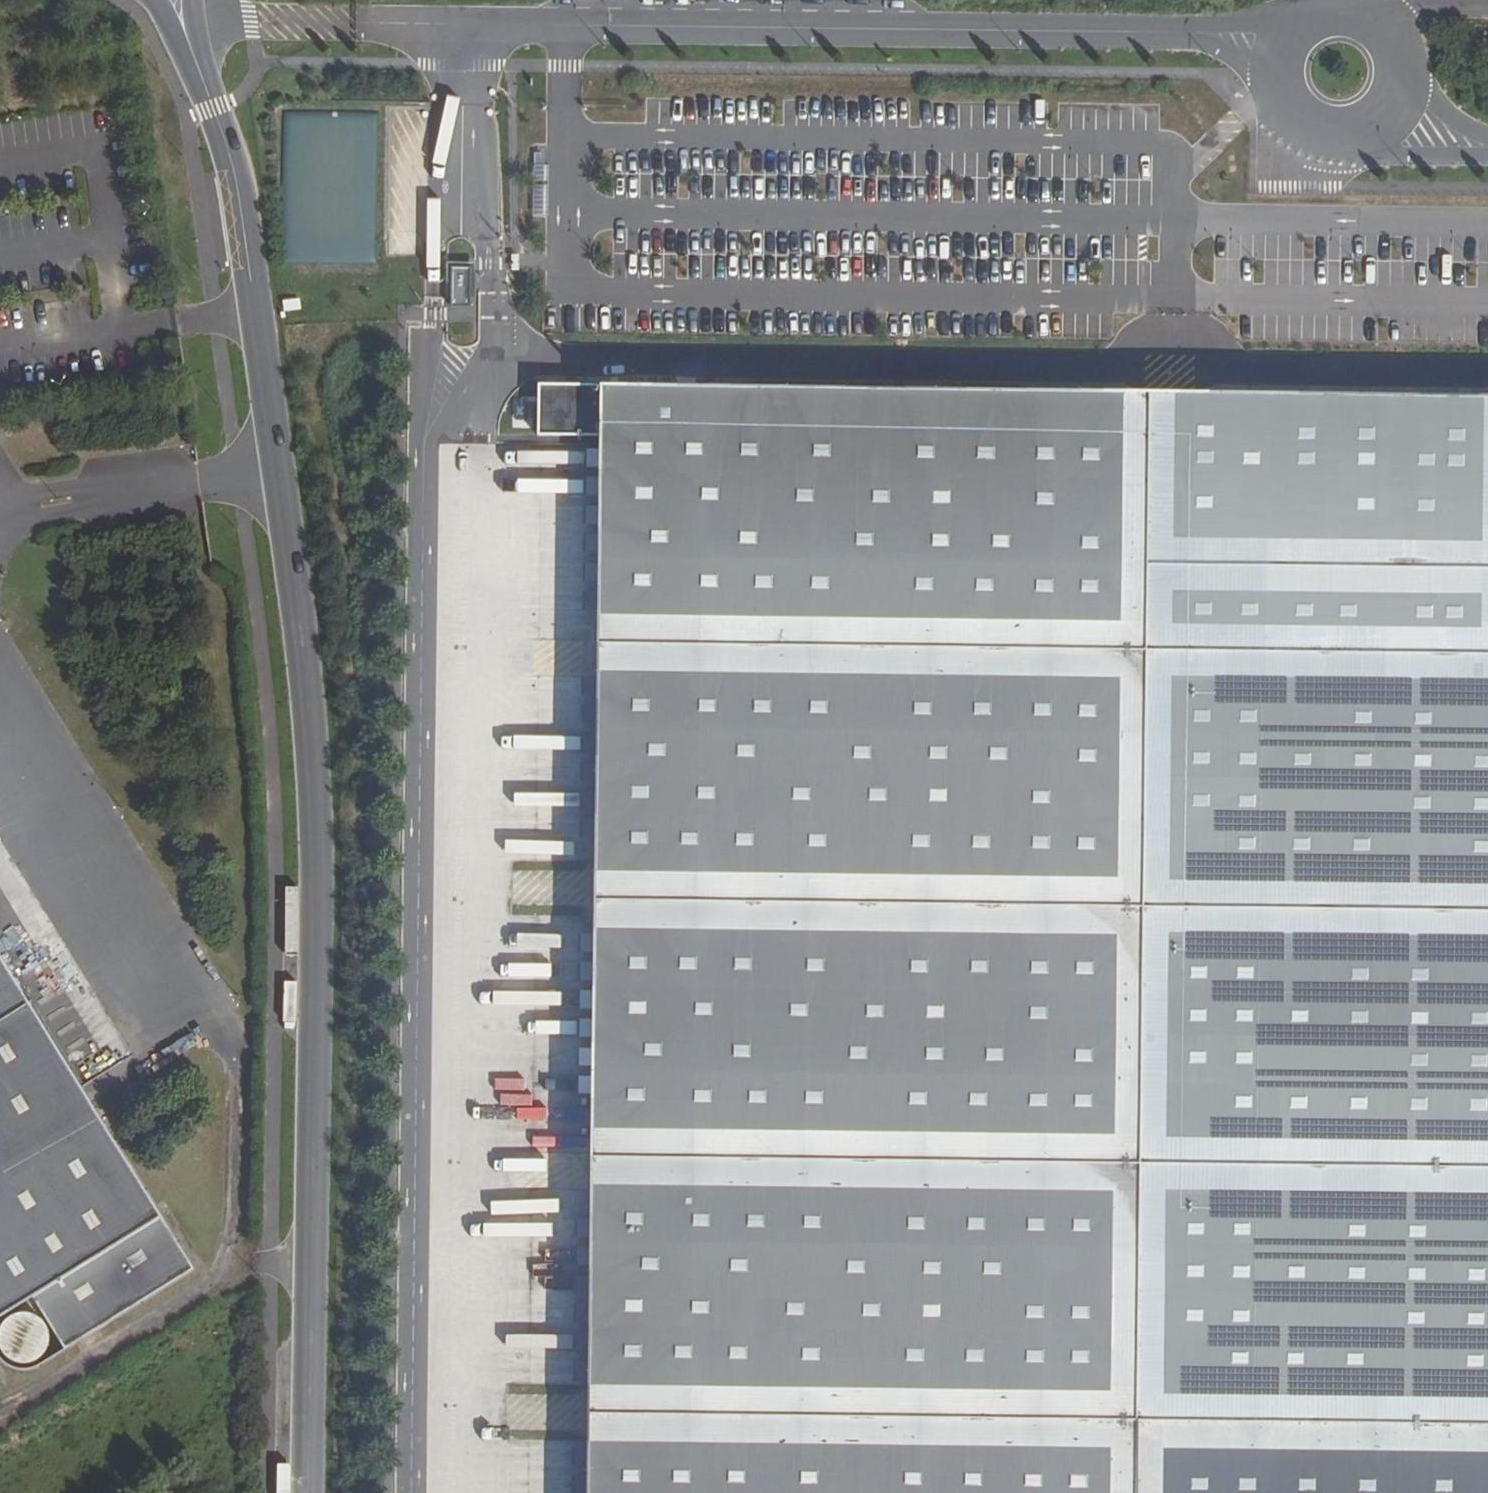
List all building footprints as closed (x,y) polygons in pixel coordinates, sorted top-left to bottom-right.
[(470,263),(451,263),(450,305),(470,306),(470,263)] [(1137,1423),(1153,393),(538,384),(537,435),(602,436),(602,465),(601,501),(600,537),(600,573),(599,609),(599,644),(598,680),(598,716),(597,752),(597,788),(596,824),(596,860),(595,896),(595,932),(594,968),(593,1004),(593,1040),(592,1076),(592,1112),(591,1148),(591,1184),(590,1220),(590,1255),(589,1291),(589,1327),(588,1363),(587,1399),(587,1435),(586,1471),(586,1492),(1487,1492),(1487,1428),(1137,1423)] [(194,1269),(0,957),(0,1358),(4,1363),(10,1367),(20,1370),(26,1370),(32,1369),(39,1365),(194,1269)]
